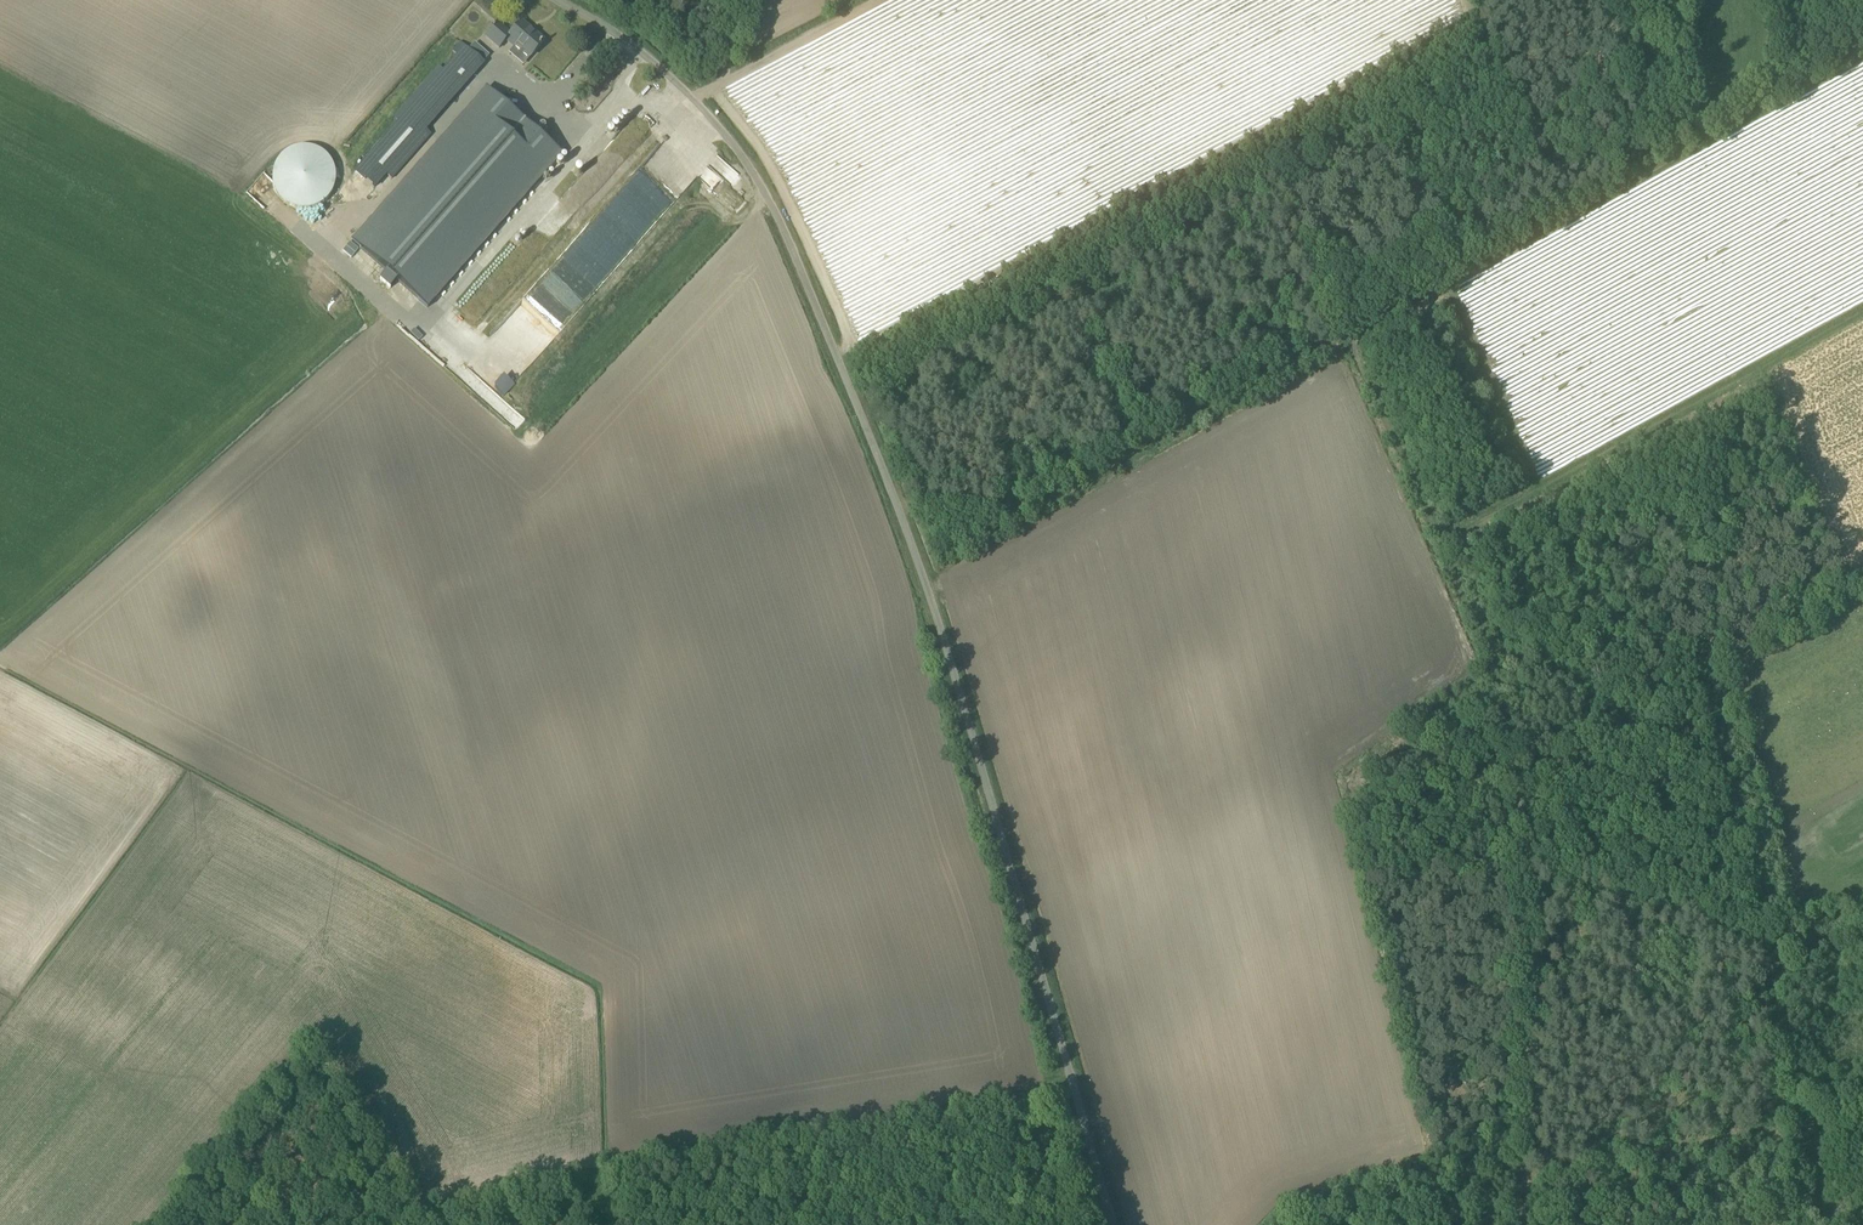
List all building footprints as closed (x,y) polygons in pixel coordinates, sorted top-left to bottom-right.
[(520,22),(510,34),(497,22),(485,36),(499,48),(506,41),(513,47),(516,44),(531,57),(545,41),(536,33),(535,35),(520,22)] [(451,50),(456,55),(367,157),(392,179),(399,172),(417,151),(432,135),(425,129),(483,63),(459,41),(451,50)] [(386,272),(396,281),(427,308),(562,154),(508,106),(496,95),(360,249),(386,272)] [(329,158),(328,157),(325,153),(320,150),(315,148),(310,146),(304,146),(299,146),(293,148),(288,150),(284,153),(280,157),(277,162),(274,167),(273,172),(272,178),(273,183),(274,188),(276,194),(280,198),(284,202),(288,205),(293,208),(298,209),(304,209),(310,209),(315,208),(320,205),(325,202),(328,198),(332,194),(334,189),(335,183),(336,178),(335,172),(334,167),(332,162),(329,158)]
